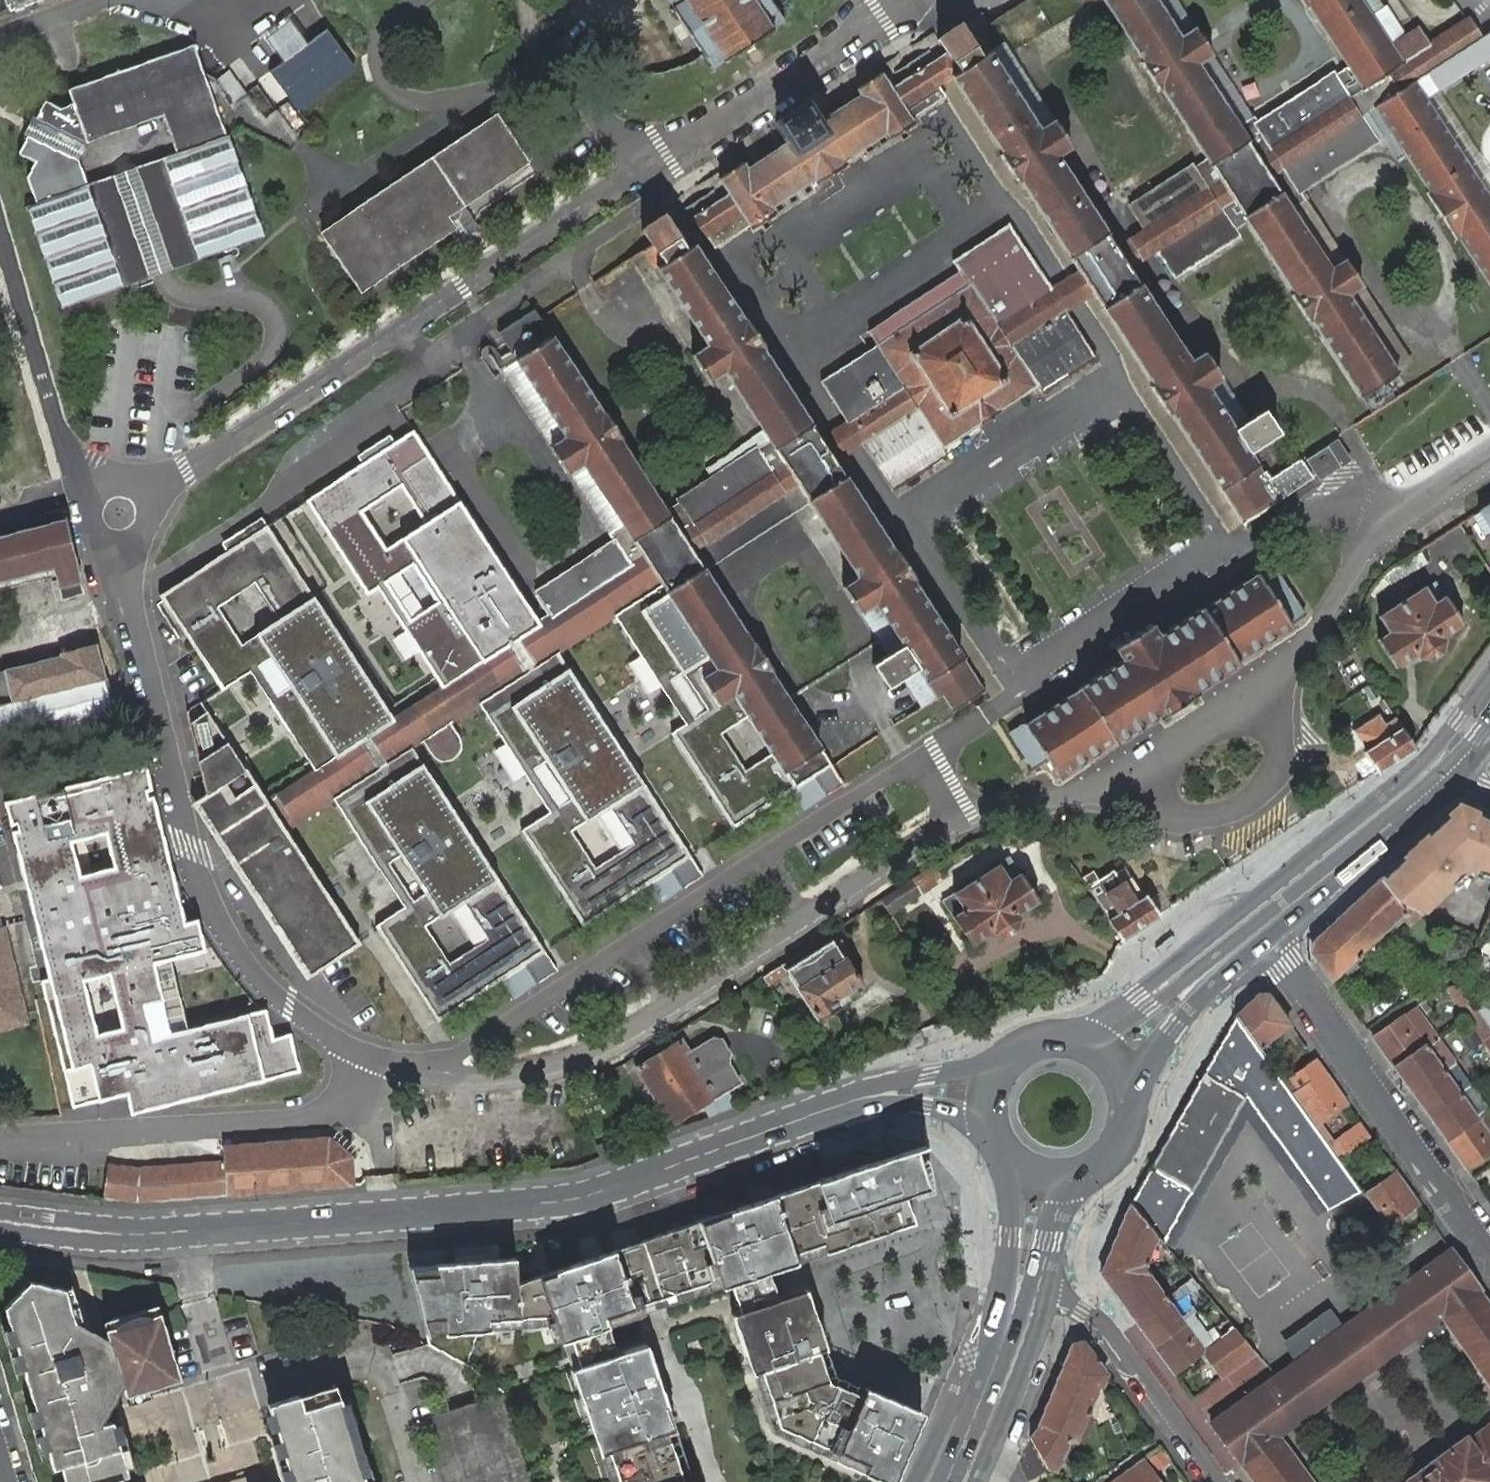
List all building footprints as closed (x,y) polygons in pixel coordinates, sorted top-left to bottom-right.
[(10,10),(39,0),(7,0),(10,10)] [(712,69),(783,21),(774,7),(769,0),(666,0),(712,69)] [(1478,38),(1473,30),(1466,19),(1430,44),(1419,29),(1392,47),(1362,0),(1302,0),(1306,7),(1308,5),(1350,69),(1346,69),(1336,76),(1332,74),(1245,135),(1198,64),(1213,54),(1196,28),(1181,38),(1156,0),(1103,0),(1206,159),(1193,169),(1192,166),(1127,205),(1142,229),(1133,235),(1128,238),(1116,249),(1055,157),(1071,146),(1053,120),(1038,130),(976,36),(975,34),(968,38),(960,25),(937,39),(946,53),(957,71),(950,74),(952,76),(1001,153),(999,154),(1016,180),(1019,179),(1079,272),(1080,273),(1085,281),(1091,291),(1152,384),(1150,385),(1167,412),(1169,410),(1242,523),(1311,479),(1300,462),(1298,460),(1281,471),(1278,473),(1267,480),(1257,464),(1248,451),(1262,443),(1277,433),(1262,410),(1247,420),(1234,429),(1206,386),(1219,378),(1221,377),(1204,350),(1201,352),(1189,359),(1129,269),(1133,267),(1132,265),(1142,261),(1148,256),(1156,251),(1174,278),(1236,234),(1234,229),(1247,221),(1294,292),(1290,294),(1309,320),(1311,318),(1372,412),(1373,414),(1377,412),(1385,406),(1409,390),(1409,388),(1347,294),(1362,285),(1345,258),(1331,268),(1270,175),(1282,166),(1298,190),(1301,189),(1389,130),(1430,191),(1427,193),(1456,239),(1459,238),(1489,285),(1489,198),(1414,80),(1426,73),(1437,90),(1489,56),(1489,30),(1478,38)] [(324,21),(265,65),(300,111),(359,67),(351,58),(324,21)] [(178,153),(214,254),(262,236),(193,45),(69,89),(74,103),(60,107),(44,100),(35,119),(38,120),(30,137),(27,136),(19,154),(35,161),(27,178),(37,203),(30,206),(66,307),(125,286),(88,185),(79,160),(87,142),(128,127),(133,115),(152,109),(164,114),(178,153)] [(936,59),(891,88),(903,107),(938,85),(952,76),(950,74),(957,71),(946,53),(936,59)] [(220,76),(228,101),(234,99),(242,126),(273,115),(264,87),(242,94),(235,71),(220,76)] [(716,177),(727,194),(740,213),(751,229),(775,212),(771,206),(813,179),(815,183),(845,163),(843,160),(885,132),(889,138),(913,123),(910,118),(945,95),(938,85),(903,107),(891,88),(880,71),(855,87),(859,94),(819,120),(806,101),(774,122),(786,141),(746,166),(742,160),(716,177)] [(1437,90),(1426,73),(1414,80),(1489,198),(1489,173),(1488,170),(1440,95),(1437,90)] [(128,127),(164,114),(152,109),(133,115),(128,127)] [(465,205),(529,161),(510,133),(497,113),(443,150),(433,156),(362,205),(323,232),(363,289),(451,229),(455,227),(448,216),(465,205)] [(38,120),(35,119),(32,117),(24,134),(27,136),(30,137),(38,120)] [(200,259),(214,254),(178,153),(164,158),(88,185),(125,286),(161,273),(200,259)] [(1345,258),(1301,189),(1298,190),(1282,166),(1270,175),(1331,268),(1345,258)] [(925,679),(937,697),(942,694),(948,706),(951,710),(984,691),(961,656),(832,457),(826,447),(820,438),(760,346),(762,344),(745,318),(742,320),(693,244),(707,235),(740,213),(727,194),(718,199),(708,206),(695,215),(685,221),(675,228),(665,214),(643,228),(652,243),(643,248),(592,281),(594,283),(600,280),(624,264),(631,261),(645,250),(655,265),(706,344),(692,353),(708,380),(723,370),(769,442),(756,449),(755,446),(677,498),(679,501),(666,510),(620,438),(621,437),(605,410),(602,412),(552,335),(541,318),(545,316),(552,311),(572,298),(577,295),(575,292),(540,315),(535,307),(498,332),(499,334),(503,340),(478,356),(479,358),(489,352),(505,343),(515,359),(565,435),(550,445),(552,449),(567,472),(583,462),(643,556),(630,564),(614,540),(537,591),(539,595),(525,603),(484,541),(487,539),(456,492),(453,494),(399,411),(358,436),(412,519),(376,541),(409,592),(445,569),(497,650),(392,719),(266,525),(160,594),(221,688),(248,669),(270,655),(290,685),(268,699),(313,770),(265,802),(276,820),(658,573),(661,578),(664,582),(614,615),(660,686),(696,662),(721,700),(684,723),(670,733),(732,828),(794,788),(811,776),(825,797),(844,784),(692,551),(796,482),(857,575),(841,585),(859,611),(875,602),(901,644),(872,663),(887,686),(917,667),(925,679)] [(483,233),(465,205),(448,216),(455,227),(451,229),(462,246),(483,233)] [(820,379),(847,421),(852,430),(859,441),(889,491),(945,454),(941,448),(1029,390),(1037,386),(1041,392),(1095,357),(1064,309),(1058,299),(1051,289),(1009,224),(953,259),(960,269),(868,330),(877,344),(820,379)] [(1201,352),(1158,285),(1142,261),(1132,265),(1133,267),(1129,269),(1189,359),(1201,352)] [(1082,297),(1091,291),(1085,281),(1080,273),(1079,272),(1071,276),(1051,289),(1058,299),(1064,309),(1082,297)] [(1247,420),(1219,378),(1206,386),(1234,429),(1247,420)] [(847,421),(820,438),(826,447),(832,457),(859,441),(852,430),(847,421)] [(1307,460),(1318,480),(1348,460),(1336,441),(1307,460)] [(1281,471),(1262,443),(1248,451),(1257,464),(1267,480),(1278,473),(1281,471)] [(1477,512),(1478,513),(1489,529),(1489,503),(1477,512)] [(54,566),(63,597),(85,592),(65,515),(64,510),(62,506),(46,511),(49,523),(0,535),(0,581),(54,566)] [(1451,566),(1474,551),(1477,550),(1460,525),(1459,524),(1434,539),(1435,541),(1451,566)] [(1406,560),(1411,571),(1426,563),(1418,552),(1406,560)] [(1077,687),(1078,688),(1024,723),(1009,732),(1032,767),(1046,758),(1058,776),(1113,742),(1114,743),(1156,715),(1158,717),(1194,693),(1193,690),(1236,662),(1235,661),(1290,625),(1289,623),(1303,614),(1270,562),(1268,564),(1254,573),(1201,608),(1200,607),(1156,635),(1148,622),(1111,645),(1119,659),(1077,687)] [(658,573),(276,820),(279,825),(283,829),(332,798),(410,747),(421,739),(431,754),(436,758),(441,759),(447,759),(453,757),(457,752),(460,747),(460,742),(459,736),(449,721),(478,703),(556,652),(614,615),(664,582),(661,578),(658,573)] [(1437,583),(1425,590),(1434,604),(1445,596),(1437,583)] [(1434,604),(1425,590),(1424,588),(1378,617),(1386,628),(1379,632),(1381,636),(1377,639),(1395,668),(1416,655),(1417,657),(1430,660),(1442,653),(1445,640),(1443,637),(1463,625),(1445,596),(1434,604)] [(0,682),(0,740),(115,712),(107,676),(104,677),(96,644),(59,653),(61,656),(4,670),(6,681),(0,682)] [(702,877),(556,652),(478,703),(525,775),(546,760),(571,798),(549,812),(521,830),(583,925),(646,884),(663,873),(676,894),(702,877)] [(290,685),(270,655),(248,669),(268,699),(290,685)] [(721,700),(696,662),(660,686),(684,723),(721,700)] [(276,820),(265,802),(199,701),(184,710),(204,793),(193,800),(232,857),(307,975),(340,953),(331,940),(348,929),(283,829),(279,825),(276,820)] [(1375,773),(1413,748),(1412,745),(1401,727),(1394,716),(1392,718),(1386,722),(1379,712),(1353,730),(1365,750),(1362,752),(1374,769),(1375,773)] [(499,979),(516,968),(530,989),(556,972),(410,747),(332,798),(378,869),(400,855),(425,893),(403,907),(375,925),(436,1020),(499,979)] [(546,760),(525,775),(549,812),(571,798),(546,760)] [(147,764),(1,798),(73,1104),(127,1091),(132,1111),(300,1072),(290,1033),(272,1037),(265,1008),(189,1026),(173,959),(207,951),(198,916),(184,919),(147,764)] [(825,797),(811,776),(794,788),(807,808),(825,797)] [(1447,815),(1379,878),(1398,902),(1408,906),(1420,911),(1468,867),(1489,878),(1489,819),(1478,813),(1474,822),(1467,819),(1468,814),(1466,809),(1461,807),(1455,810),(1452,814),(1451,819),(1447,815)] [(425,893),(400,855),(378,869),(403,907),(425,893)] [(1008,877),(1019,871),(1009,856),(999,862),(1008,877)] [(962,907),(951,914),(970,943),(991,930),(992,933),(1004,935),(1016,928),(1019,916),(1017,913),(1037,900),(1019,871),(1008,877),(999,862),(953,892),(962,907)] [(1121,939),(1160,914),(1158,910),(1146,893),(1143,895),(1131,876),(1120,882),(1112,869),(1097,878),(1092,869),(1082,875),(1088,884),(1098,900),(1121,939)] [(676,894),(663,873),(646,884),(659,905),(676,894)] [(882,898),(890,911),(924,889),(915,876),(882,898)] [(1398,902),(1379,878),(1353,904),(1380,933),(1399,915),(1407,924),(1420,911),(1408,906),(1398,902)] [(941,899),(951,914),(962,907),(953,892),(941,899)] [(1380,933),(1353,904),(1330,925),(1358,954),(1380,933)] [(7,943),(0,917),(0,1027),(27,1020),(15,996),(20,994),(11,960),(5,961),(0,944),(7,943)] [(1312,951),(1331,979),(1358,954),(1330,925),(1313,941),(1312,951)] [(1468,959),(1472,949),(1468,939),(1458,934),(1448,938),(1444,947),(1447,958),(1457,963),(1468,959)] [(786,968),(789,973),(806,1002),(817,1019),(838,1006),(834,999),(862,981),(851,964),(845,954),(843,955),(832,939),(787,967),(786,968)] [(11,960),(7,943),(0,944),(5,961),(11,960)] [(780,978),(789,973),(786,968),(787,967),(785,961),(774,968),(780,978)] [(530,989),(516,968),(499,979),(513,1000),(530,989)] [(802,1014),(780,978),(774,968),(763,975),(793,1020),(802,1014)] [(1476,1007),(1457,981),(1448,986),(1468,1013),(1476,1007)] [(1478,1009),(1489,1028),(1489,989),(1488,988),(1478,1009)] [(1258,993),(1236,1014),(1260,1046),(1290,1024),(1268,994),(1258,993)] [(1415,1007),(1404,1016),(1424,1044),(1436,1036),(1415,1007)] [(1476,1007),(1468,1013),(1485,1038),(1489,1035),(1489,1028),(1478,1009),(1476,1007)] [(1373,1037),(1394,1066),(1424,1044),(1404,1016),(1373,1037)] [(1424,1044),(1442,1069),(1453,1061),(1436,1036),(1424,1044)] [(709,1117),(735,1107),(734,1105),(728,1095),(740,1087),(725,1062),(729,1054),(720,1039),(713,1038),(689,1052),(681,1040),(636,1067),(670,1123),(701,1104),(707,1115),(709,1117)] [(1394,1066),(1411,1091),(1442,1069),(1424,1044),(1394,1066)] [(1442,1069),(1459,1093),(1470,1085),(1453,1061),(1442,1069)] [(1411,1091),(1428,1115),(1459,1093),(1442,1069),(1411,1091)] [(1302,1088),(1294,1094),(1316,1124),(1346,1102),(1324,1072),(1302,1088)] [(1245,1097),(1203,1073),(1150,1166),(1192,1190),(1245,1097)] [(1292,1073),(1284,1079),(1294,1094),(1302,1088),(1292,1073)] [(598,1075),(585,1080),(590,1093),(603,1089),(598,1075)] [(1476,1117),(1488,1108),(1471,1085),(1470,1085),(1459,1093),(1476,1117)] [(1428,1115),(1445,1139),(1476,1117),(1459,1093),(1428,1115)] [(1488,1108),(1476,1117),(1489,1137),(1489,1112),(1488,1108)] [(1466,1168),(1489,1151),(1489,1137),(1476,1117),(1445,1139),(1466,1168)] [(1353,1128),(1330,1144),(1333,1149),(1339,1157),(1362,1142),(1353,1128)] [(227,1195),(351,1185),(349,1156),(329,1138),(222,1147),(223,1162),(138,1168),(109,1165),(103,1198),(104,1198),(129,1201),(161,1201),(227,1195)] [(870,1161),(642,1239),(661,1296),(718,1277),(721,1286),(912,1221),(903,1194),(927,1186),(914,1147),(870,1161)] [(1396,1173),(1366,1194),(1387,1225),(1418,1203),(1396,1173)] [(1157,1235),(1130,1203),(1109,1254),(1146,1261),(1157,1235)] [(642,1239),(613,1249),(632,1305),(661,1296),(642,1239)] [(608,1325),(635,1316),(632,1305),(613,1249),(516,1282),(514,1257),(409,1266),(428,1334),(555,1323),(560,1340),(563,1340),(608,1325)] [(1450,1249),(1366,1310),(1396,1351),(1443,1317),(1479,1290),(1463,1269),(1450,1249)] [(1146,1261),(1109,1254),(1101,1273),(1118,1296),(1149,1273),(1146,1261)] [(729,1284),(738,1310),(775,1297),(766,1271),(729,1284)] [(1135,1319),(1166,1296),(1149,1273),(1118,1296),(1135,1319)] [(123,1479),(130,1476),(108,1403),(112,1402),(115,1401),(128,1397),(149,1390),(168,1384),(157,1348),(170,1344),(161,1313),(108,1330),(92,1334),(76,1322),(66,1290),(31,1282),(3,1306),(8,1322),(22,1369),(32,1402),(47,1449),(52,1465),(59,1463),(64,1481),(124,1481),(123,1479)] [(730,1313),(751,1373),(759,1370),(778,1425),(836,1450),(832,1458),(889,1481),(891,1481),(921,1410),(863,1385),(860,1393),(827,1379),(817,1349),(826,1346),(805,1287),(775,1297),(738,1310),(730,1313)] [(1177,1289),(1166,1296),(1184,1320),(1194,1312),(1177,1289)] [(1479,1290),(1443,1317),(1489,1383),(1489,1307),(1479,1290)] [(1153,1343),(1184,1320),(1166,1296),(1135,1319),(1153,1343)] [(1366,1310),(1296,1361),(1325,1402),(1396,1351),(1366,1310)] [(1192,1331),(1205,1349),(1210,1345),(1206,1340),(1211,1335),(1202,1324),(1194,1312),(1184,1320),(1192,1331)] [(1192,1331),(1184,1320),(1153,1343),(1174,1372),(1201,1352),(1205,1349),(1192,1331)] [(22,1369),(8,1322),(0,1325),(14,1371),(22,1369)] [(1221,1337),(1235,1328),(1229,1322),(1217,1331),(1221,1337)] [(563,1340),(571,1367),(617,1352),(608,1325),(563,1340)] [(1224,1374),(1255,1352),(1235,1328),(1221,1337),(1210,1345),(1205,1349),(1224,1374)] [(1210,1345),(1221,1337),(1217,1331),(1211,1335),(1206,1340),(1210,1345)] [(1071,1344),(1061,1367),(1098,1383),(1101,1384),(1106,1373),(1083,1342),(1071,1344)] [(647,1343),(569,1368),(584,1413),(593,1410),(601,1431),(618,1481),(684,1481),(667,1431),(675,1428),(647,1343)] [(181,1380),(170,1344),(157,1348),(168,1384),(181,1380)] [(1274,1376),(1262,1386),(1292,1426),(1325,1402),(1296,1361),(1274,1376)] [(1061,1367),(1049,1395),(1086,1411),(1098,1383),(1061,1367)] [(336,1383),(299,1395),(304,1408),(340,1397),(336,1383)] [(1212,1422),(1242,1463),(1277,1436),(1292,1426),(1262,1386),(1224,1413),(1212,1422)] [(152,1398),(149,1390),(128,1397),(130,1405),(152,1398)] [(340,1397),(366,1481),(375,1481),(349,1394),(340,1397)] [(340,1397),(304,1408),(299,1395),(269,1404),(279,1437),(293,1481),(366,1481),(340,1397)] [(1049,1395),(1038,1422),(1067,1436),(1074,1439),(1086,1411),(1049,1395)] [(137,1474),(115,1401),(112,1402),(108,1403),(130,1476),(137,1474)] [(38,1452),(47,1449),(32,1402),(24,1405),(38,1452)] [(1038,1422),(1029,1437),(1046,1466),(1053,1469),(1067,1436),(1038,1422)] [(1468,1440),(1489,1471),(1489,1424),(1468,1440)] [(1256,1481),(1311,1481),(1277,1436),(1242,1463),(1256,1481)] [(279,1437),(272,1439),(285,1481),(293,1481),(279,1437)] [(1468,1440),(1466,1437),(1404,1481),(1489,1481),(1489,1471),(1468,1440)] [(1113,1481),(1159,1481),(1143,1460),(1113,1481)]
